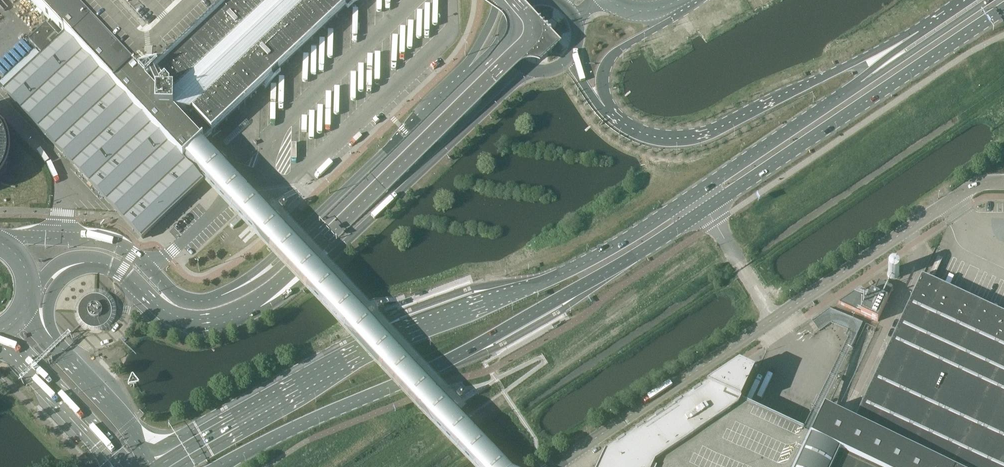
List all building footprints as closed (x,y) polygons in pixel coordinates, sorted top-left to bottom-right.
[(5,66),(14,58),(27,72),(23,76),(16,68),(7,77),(14,84),(5,92),(71,162),(70,174),(79,174),(79,183),(88,183),(87,192),(96,193),(96,201),(105,202),(104,210),(117,211),(143,238),(202,183),(182,161),(183,161),(185,159),(195,149),(204,140),(263,86),(265,89),(275,79),(281,73),(279,71),(346,8),(348,10),(354,4),(352,2),(354,0),(0,0),(0,61),(5,66)] [(438,145),(455,128),(465,119),(482,103),(481,102),(466,86),(465,84),(454,94),(450,98),(429,118),(420,126),(438,145)] [(227,147),(250,124),(247,121),(224,143),(227,147)] [(215,191),(405,393),(471,466),(506,466),(432,386),(382,332),(267,209),(224,163),(204,140),(195,149),(185,159),(215,191)] [(890,268),(889,270),(888,270),(888,271),(888,272),(887,273),(887,274),(887,275),(888,275),(888,276),(888,277),(889,278),(890,279),(891,279),(893,280),(894,280),(896,279),(897,279),(898,277),(899,277),(899,276),(899,275),(900,274),(899,272),(899,270),(898,269),(896,268),(895,268),(893,267),(892,268),(890,268)] [(921,279),(854,423),(825,410),(812,437),(798,466),(1003,466),(1003,318),(921,279)] [(878,321),(893,289),(879,282),(873,293),(871,292),(867,299),(854,293),(839,303),(878,321)] [(108,321),(108,319),(109,318),(110,316),(110,315),(110,313),(110,312),(110,311),(109,309),(109,307),(108,306),(108,305),(107,304),(106,303),(105,302),(104,301),(103,300),(102,300),(101,299),(100,299),(99,298),(97,298),(95,298),(94,298),(92,298),(91,299),(90,299),(89,300),(88,300),(87,301),(85,302),(84,303),(83,304),(83,305),(82,306),(82,308),(81,309),(81,310),(81,311),(81,313),(81,314),(81,315),(81,316),(82,318),(82,319),(83,320),(83,321),(84,322),(85,323),(86,324),(87,324),(88,325),(89,326),(90,326),(91,327),(93,327),(94,327),(95,327),(96,327),(98,327),(99,327),(100,327),(101,326),(102,325),(104,325),(105,324),(106,323),(107,322),(108,321)] [(812,437),(805,434),(776,421),(741,405),(755,375),(739,368),(707,389),(708,390),(605,458),(601,466),(798,466),(812,437)]
